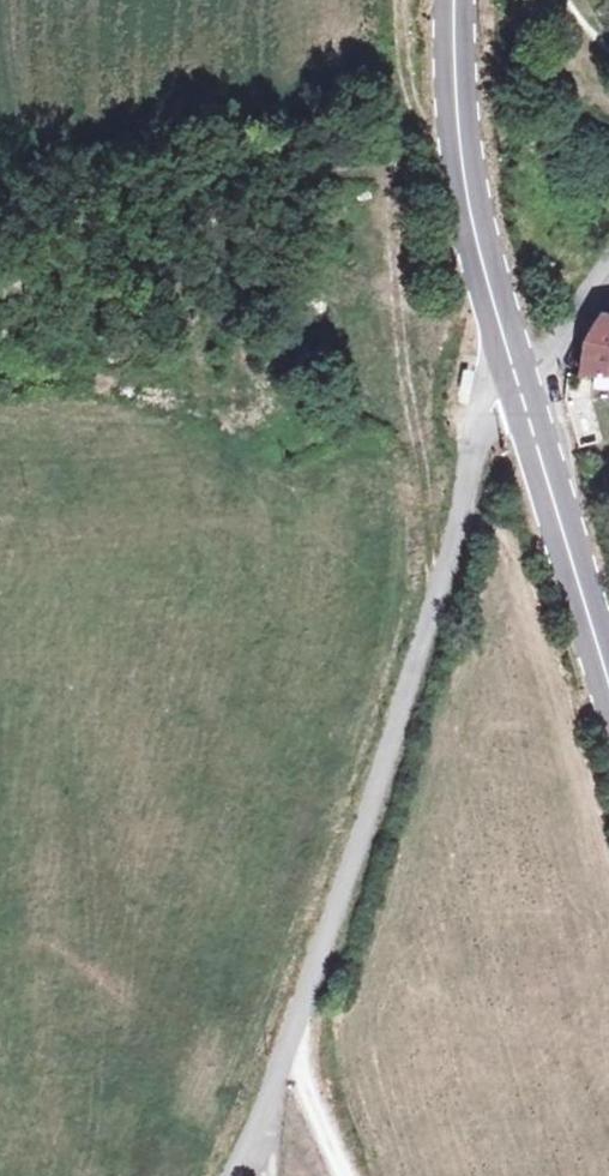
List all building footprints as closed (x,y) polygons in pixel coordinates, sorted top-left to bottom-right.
[(598,174),(608,178),(608,157),(604,155),(598,174)] [(598,174),(592,190),(608,197),(608,178),(598,174)] [(600,318),(584,344),(581,377),(608,378),(608,319),(600,318)]
